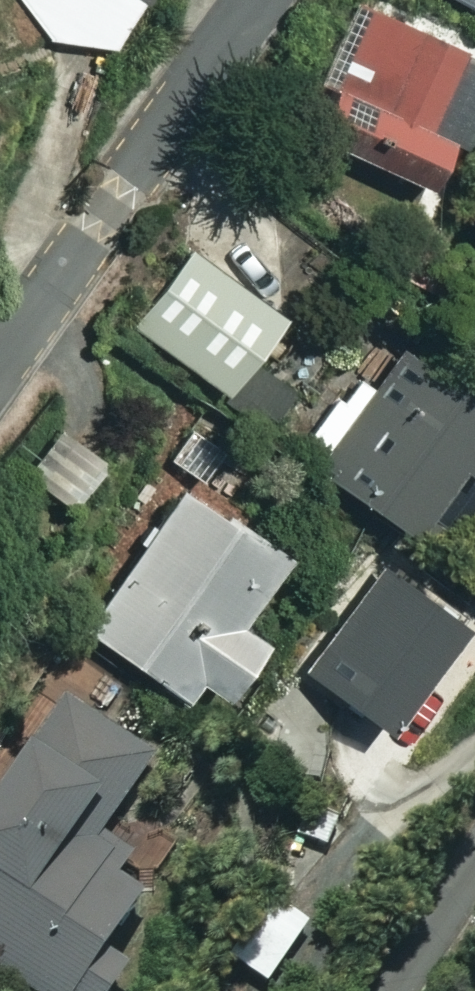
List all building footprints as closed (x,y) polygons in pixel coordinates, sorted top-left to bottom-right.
[(53,44),(116,44),(137,0),(21,0),(53,44)] [(392,15),(358,97),(333,86),(312,136),(426,184),(449,130),(470,139),(474,127),(474,50),(392,15)] [(329,249),(231,190),(168,296),(266,354),(329,249)] [(421,323),(319,463),(422,538),(434,523),(449,534),(474,499),(474,362),(421,323)] [(294,557),(181,482),(85,626),(199,701),(294,557)] [(459,619),(383,564),(306,670),(383,725),(459,619)] [(160,759),(68,696),(0,795),(0,983),(12,990),(110,990),(150,932),(124,914),(149,877),(101,845),(160,759)] [(309,922),(275,898),(231,959),(264,984),(309,922)]
